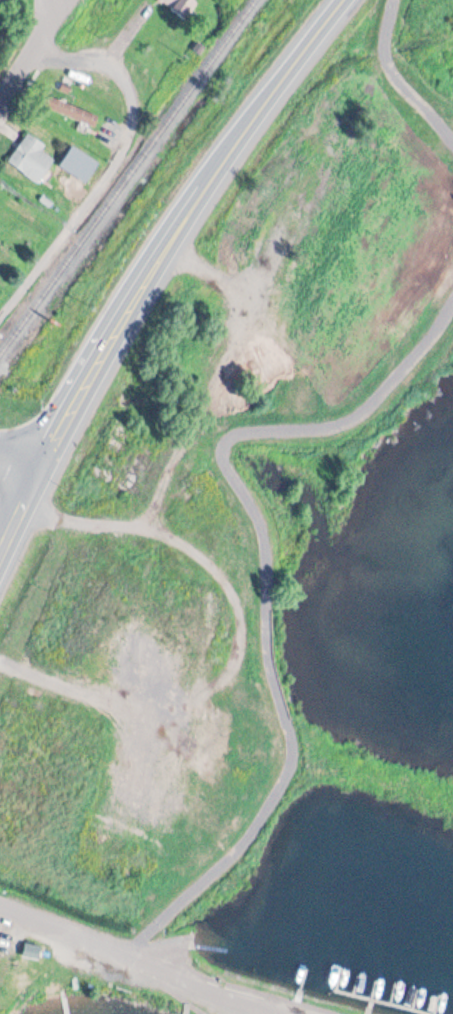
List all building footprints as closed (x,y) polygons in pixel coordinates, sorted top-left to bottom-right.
[(193,0),(161,0),(187,20),(199,5),(193,0)] [(98,113),(49,98),(46,109),(94,124),(98,113)] [(9,162),(39,184),(56,159),(43,150),(46,146),(29,134),(9,162)] [(41,945),(25,945),(25,957),(41,957),(41,945)]
